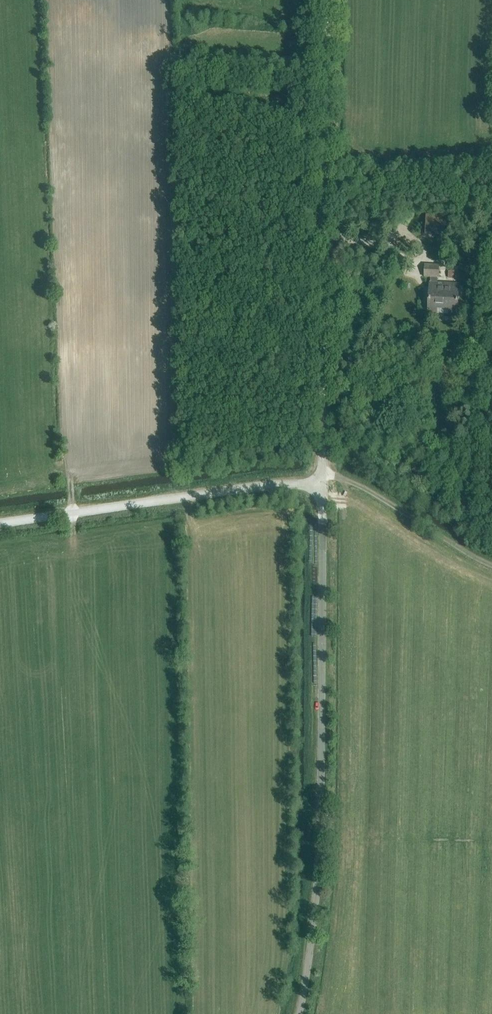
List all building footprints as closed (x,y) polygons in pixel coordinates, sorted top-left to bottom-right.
[(447,237),(448,217),(426,216),(425,236),(447,237)] [(458,310),(459,294),(457,294),(458,285),(438,283),(439,277),(440,278),(441,266),(427,264),(426,276),(432,277),(431,283),(429,313),(436,314),(437,308),(458,310)]
